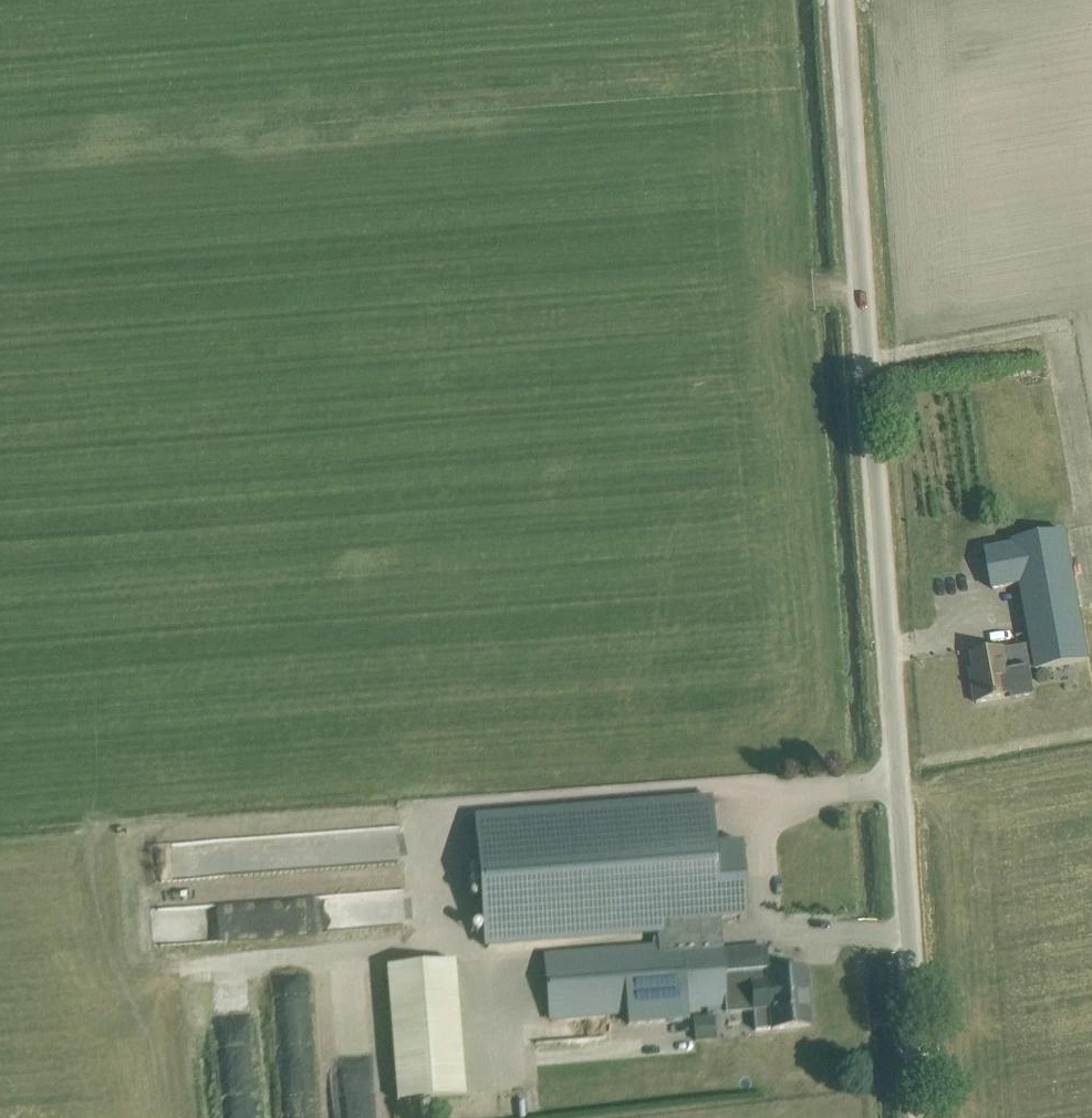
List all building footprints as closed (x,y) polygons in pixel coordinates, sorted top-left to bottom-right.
[(1036,670),(1089,660),(1065,532),(1013,541),(1013,545),(985,550),(992,589),(1021,584),(1031,644),(1035,668),(1036,670)] [(976,703),(1011,696),(1012,700),(1034,696),(1030,669),(1035,668),(1031,644),(1003,649),(1003,648),(972,654),(977,680),(972,681),(976,703)] [(712,797),(476,816),(486,942),(486,947),(659,934),(660,945),(546,954),(551,1018),(623,1012),(624,1025),(670,1022),(690,1020),(689,1007),(726,1004),(726,1011),(755,1009),(756,1029),(773,1028),(773,1029),(811,1026),(806,969),(770,971),(768,948),(759,949),(723,951),(722,940),(718,940),(716,918),(748,916),(742,842),(715,844),(712,797)] [(255,844),(221,845),(222,873),(256,871),(255,844)] [(218,941),(217,904),(158,905),(159,942),(218,941)] [(457,960),(388,965),(398,1100),(467,1094),(457,960)] [(715,1038),(713,1014),(691,1015),(693,1040),(715,1038)]
